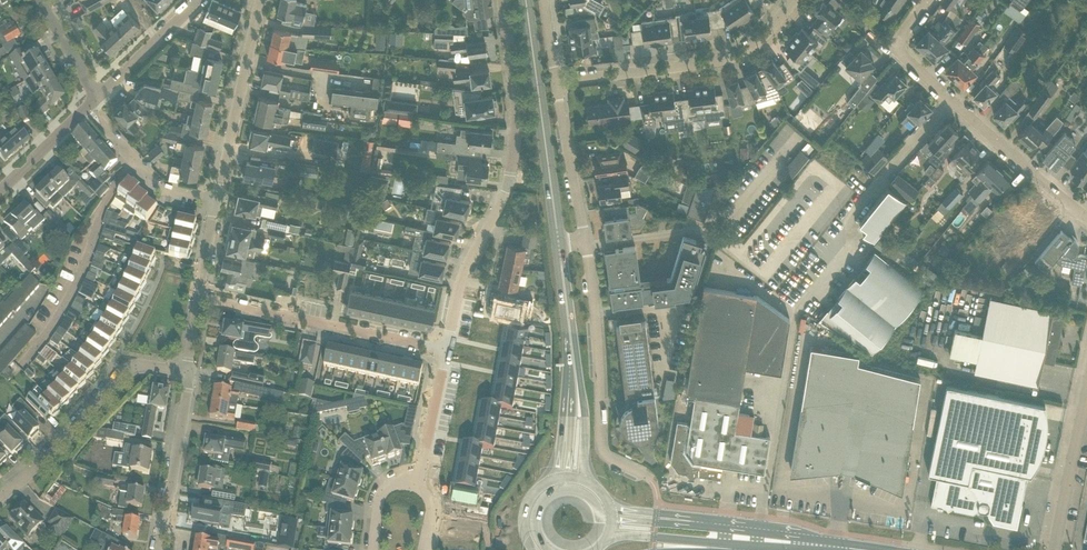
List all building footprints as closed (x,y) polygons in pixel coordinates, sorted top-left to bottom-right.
[(87,12),(103,2),(102,0),(80,0),(87,12)] [(158,8),(167,0),(150,0),(158,8)] [(205,14),(213,17),(217,19),(223,3),(215,0),(212,0),(205,14)] [(277,15),(284,16),(283,22),(291,24),(296,25),(302,25),(303,19),(304,19),(307,4),(303,4),(295,2),(296,0),(280,0),(277,15)] [(492,0),(469,0),(470,8),(468,8),(465,12),(466,17),(469,19),(477,19),(476,15),(494,13),(492,0)] [(597,0),(570,0),(570,6),(580,5),(598,16),(605,4),(597,0)] [(760,1),(758,0),(731,0),(730,1),(744,22),(749,19),(748,18),(755,13),(753,10),(760,1)] [(875,7),(891,18),(904,0),(879,0),(875,7)] [(941,3),(950,9),(945,20),(945,19),(932,33),(928,30),(916,43),(925,52),(951,25),(950,24),(955,15),(956,13),(957,13),(966,0),(943,0),(941,3)] [(1009,2),(1020,10),(1027,0),(1010,0),(1009,2)] [(744,22),(730,1),(718,8),(718,9),(715,9),(716,15),(717,24),(717,27),(730,25),(732,29),(739,24),(740,25),(744,22)] [(843,15),(834,8),(835,6),(835,4),(833,2),(831,2),(829,3),(827,5),(823,2),(814,12),(820,16),(818,19),(817,18),(812,24),(827,37),(830,33),(829,32),(833,28),(843,15)] [(223,3),(217,19),(228,24),(235,27),(241,11),(223,3)] [(710,24),(717,24),(716,15),(715,9),(703,11),(703,16),(696,17),(699,40),(706,39),(706,37),(712,36),(710,24)] [(699,40),(696,17),(695,12),(688,13),(675,14),(675,17),(677,29),(684,28),(686,40),(692,39),(692,41),(699,40)] [(140,27),(133,18),(128,13),(115,25),(127,39),(140,27)] [(956,30),(955,28),(962,17),(957,13),(956,13),(955,15),(950,24),(951,25),(925,52),(935,61),(948,47),(944,44),(956,30)] [(595,17),(588,18),(576,19),(577,20),(580,19),(581,26),(569,28),(570,34),(568,34),(569,41),(592,38),(591,31),(596,30),(595,17)] [(678,35),(677,29),(675,17),(655,19),(658,45),(664,44),(663,43),(672,42),(671,35),(678,35)] [(966,45),(980,24),(971,18),(957,39),(966,45)] [(658,45),(655,19),(641,21),(642,29),(631,31),(631,33),(632,44),(644,43),(644,45),(653,44),(653,46),(658,45)] [(12,21),(6,26),(9,31),(3,35),(7,41),(6,42),(7,43),(3,46),(5,48),(4,49),(7,54),(17,48),(12,41),(20,36),(12,21)] [(127,39),(115,25),(109,31),(100,22),(93,28),(102,37),(99,40),(112,53),(127,39)] [(456,34),(455,26),(452,24),(441,25),(439,28),(440,33),(453,34),(453,33),(456,34)] [(303,25),(302,36),(331,37),(332,26),(303,25)] [(6,26),(0,29),(0,39),(3,44),(6,42),(7,41),(3,35),(9,31),(6,26)] [(1028,33),(1025,31),(1018,26),(1004,45),(1014,52),(1028,33)] [(209,36),(210,37),(211,32),(200,28),(195,41),(205,45),(209,36)] [(274,28),(271,43),(287,46),(293,48),(299,38),(299,34),(291,32),(274,28)] [(827,40),(821,35),(813,28),(813,29),(815,31),(811,36),(802,28),(798,33),(797,32),(792,37),(810,52),(814,46),(819,50),(827,40)] [(377,32),(377,40),(386,41),(386,38),(386,32),(377,32)] [(404,33),(390,32),(389,44),(403,45),(404,33)] [(448,40),(454,41),(454,34),(453,34),(440,33),(435,33),(434,47),(448,48),(448,40)] [(623,45),(622,38),(621,34),(613,35),(614,39),(615,50),(623,49),(623,45)] [(222,41),(210,37),(209,36),(205,45),(219,50),(222,41)] [(805,58),(810,52),(792,37),(788,43),(789,44),(785,48),(794,56),(790,61),(787,59),(795,66),(801,71),(809,61),(805,58)] [(597,53),(596,45),(593,46),(592,38),(569,41),(570,48),(572,48),(573,54),(586,52),(586,54),(597,53)] [(222,59),(208,56),(210,47),(192,41),(190,53),(201,56),(198,70),(218,75),(222,59)] [(485,41),(474,43),(467,44),(467,41),(450,43),(452,51),(467,49),(468,55),(461,56),(461,61),(470,62),(470,56),(487,54),(485,41)] [(271,43),(268,57),(284,61),(285,59),(290,60),(302,62),(305,48),(302,48),(293,48),(287,46),(271,43)] [(952,62),(945,70),(954,78),(979,51),(974,47),(974,46),(967,53),(963,50),(958,56),(952,62)] [(848,63),(845,65),(853,72),(860,79),(860,86),(848,101),(855,107),(857,103),(870,87),(877,78),(868,70),(874,64),(869,60),(871,58),(861,49),(857,53),(857,52),(855,54),(855,55),(848,63)] [(13,55),(11,57),(18,68),(25,81),(32,76),(47,68),(46,67),(48,65),(44,58),(42,60),(38,53),(28,59),(22,50),(13,55)] [(984,56),(982,54),(979,51),(954,78),(958,82),(958,84),(960,86),(962,85),(963,87),(971,78),(976,73),(972,69),(984,56)] [(456,61),(438,59),(438,68),(455,70),(456,61)] [(794,77),(790,71),(783,62),(785,65),(779,69),(772,59),(768,62),(768,63),(762,68),(769,77),(775,85),(776,85),(782,81),(784,84),(794,77)] [(318,61),(317,69),(332,71),(333,63),(318,61)] [(32,76),(25,81),(34,95),(41,91),(55,83),(51,75),(52,75),(48,69),(47,69),(47,68),(32,76)] [(215,90),(218,75),(198,70),(187,68),(184,81),(172,78),(170,87),(179,89),(188,91),(189,84),(201,86),(200,87),(215,90)] [(1000,76),(992,69),(979,84),(982,86),(973,96),(983,105),(996,91),(990,86),(1000,76)] [(283,73),(276,72),(265,70),(262,84),(271,86),(271,89),(281,91),(280,96),(284,97),(284,96),(289,97),(291,86),(281,84),(283,73)] [(489,70),(478,71),(471,72),(470,70),(453,73),(454,81),(471,79),(472,86),(491,83),(489,70)] [(751,73),(744,77),(749,88),(750,88),(754,97),(756,102),(774,97),(775,100),(781,97),(778,90),(776,85),(775,85),(769,77),(761,81),(756,70),(751,73)] [(894,97),(899,91),(907,83),(896,73),(887,83),(885,81),(872,95),(879,101),(889,111),(898,101),(894,97)] [(380,92),(381,76),(373,76),(373,92),(380,92)] [(815,78),(810,84),(815,88),(820,82),(815,78)] [(750,88),(749,88),(741,91),(737,79),(733,80),(733,81),(725,83),(731,105),(739,103),(740,107),(756,102),(754,97),(750,88)] [(1036,116),(1051,96),(1059,86),(1051,80),(1043,91),(1036,101),(1028,111),(1036,116)] [(177,100),(177,98),(179,89),(170,87),(145,82),(144,82),(144,83),(137,89),(140,92),(143,93),(143,96),(147,97),(145,104),(159,107),(161,98),(158,96),(159,92),(177,100)] [(38,102),(31,109),(41,118),(51,108),(52,109),(64,97),(55,83),(41,91),(46,99),(40,104),(38,102)] [(708,85),(701,86),(704,109),(705,119),(715,117),(722,117),(725,116),(724,104),(722,93),(722,97),(716,98),(714,86),(708,87),(708,85)] [(1036,101),(1043,91),(1036,85),(1028,95),(1036,101)] [(690,101),(682,102),(684,117),(684,121),(689,121),(695,120),(705,119),(704,109),(701,86),(694,87),(694,89),(688,89),(690,101)] [(379,108),(381,94),(332,87),(330,101),(352,104),(371,106),(379,108)] [(481,91),(453,87),(454,96),(457,95),(459,103),(465,102),(467,115),(477,114),(478,114),(485,113),(484,113),(495,111),(494,106),(497,106),(496,100),(493,100),(493,95),(482,97),(481,91)] [(188,91),(179,89),(177,98),(186,100),(188,91)] [(684,117),(682,102),(675,103),(673,91),(667,92),(667,90),(660,91),(663,114),(670,113),(671,118),(684,117)] [(656,115),(663,114),(660,91),(653,92),(653,94),(647,95),(649,107),(640,108),(639,104),(647,138),(654,136),(655,126),(656,126),(656,120),(656,115)] [(259,96),(257,108),(290,116),(291,110),(277,107),(278,100),(270,99),(259,96)] [(151,110),(143,103),(142,103),(135,97),(127,104),(124,101),(114,111),(120,118),(118,121),(132,134),(137,129),(130,121),(137,115),(142,119),(151,110)] [(418,101),(385,97),(384,107),(417,112),(418,101)] [(609,104),(588,107),(590,123),(601,121),(611,120),(612,122),(617,121),(626,120),(626,118),(630,117),(629,113),(628,102),(624,102),(623,97),(609,99),(609,104)] [(904,109),(897,117),(899,119),(904,123),(908,118),(915,124),(914,125),(915,125),(931,108),(929,106),(929,104),(927,102),(925,102),(920,98),(914,104),(911,101),(904,109)] [(1013,119),(1020,111),(1027,103),(1020,98),(1012,107),(1006,101),(1001,106),(994,114),(1004,124),(1010,117),(1013,119)] [(209,118),(212,103),(198,100),(192,99),(190,106),(196,107),(194,115),(209,118)] [(1076,102),(1071,110),(1076,114),(1082,106),(1076,102)] [(369,119),(371,106),(352,104),(350,117),(369,119)] [(17,110),(23,123),(31,119),(25,106),(17,110)] [(253,113),(252,118),(254,119),(254,121),(265,123),(273,125),(278,126),(281,125),(282,121),(288,122),(290,116),(257,108),(256,112),(253,113)] [(303,112),(303,117),(321,119),(322,113),(304,109),(303,112)] [(383,110),(382,122),(396,124),(397,112),(383,110)] [(399,112),(398,124),(412,125),(413,114),(399,112)] [(798,113),(793,120),(798,124),(804,118),(798,113)] [(188,114),(187,122),(185,128),(191,130),(206,133),(209,118),(194,115),(188,114)] [(1042,132),(1031,122),(1025,128),(1018,136),(1031,148),(1036,142),(1041,147),(1058,128),(1063,121),(1056,116),(1046,127),(1042,132)] [(320,127),(321,120),(321,119),(303,117),(302,117),(301,125),(320,127)] [(949,123),(948,121),(928,143),(936,150),(929,159),(938,166),(957,142),(951,137),(958,131),(956,129),(957,127),(951,121),(949,123)] [(107,150),(85,125),(72,136),(94,161),(107,150)] [(170,125),(168,132),(176,134),(181,135),(183,127),(170,125)] [(5,162),(31,139),(19,126),(3,140),(0,143),(0,156),(5,162)] [(456,143),(437,141),(437,144),(411,141),(411,142),(410,146),(437,150),(437,149),(470,154),(471,146),(483,148),(490,148),(490,147),(492,146),(492,141),(491,140),(492,132),(471,129),(461,128),(461,135),(457,134),(456,143)] [(291,137),(290,137),(252,129),(249,144),(266,148),(267,142),(288,147),(299,149),(303,134),(292,132),(291,137)] [(166,142),(166,139),(175,141),(176,134),(168,132),(163,130),(161,138),(162,138),(161,142),(164,142),(159,146),(164,152),(167,154),(172,150),(166,142)] [(1049,141),(1043,149),(1046,157),(1058,166),(1061,163),(1070,152),(1069,151),(1075,144),(1071,141),(1073,139),(1064,132),(1062,134),(1057,141),(1056,140),(1053,144),(1049,141)] [(631,140),(627,146),(635,151),(638,147),(642,140),(634,135),(631,140)] [(363,156),(360,172),(371,173),(372,166),(371,166),(372,157),(371,157),(374,141),(366,140),(364,156),(363,156)] [(979,151),(973,145),(972,144),(973,143),(970,140),(969,142),(968,141),(951,158),(948,163),(948,166),(953,170),(956,170),(960,165),(965,169),(959,175),(959,178),(961,180),(972,168),(979,160),(975,156),(979,151)] [(203,146),(192,144),(177,141),(176,147),(185,149),(183,158),(199,162),(203,146)] [(875,174),(889,158),(875,145),(861,161),(875,174)] [(154,160),(164,152),(159,146),(149,154),(154,160)] [(488,163),(481,162),(482,156),(475,155),(475,154),(470,154),(437,149),(437,150),(436,157),(460,159),(459,167),(468,168),(467,179),(486,181),(488,163)] [(105,172),(117,161),(107,150),(94,161),(98,165),(89,173),(97,181),(105,173),(105,172)] [(795,178),(811,159),(801,150),(789,164),(793,168),(789,173),(795,178)] [(626,160),(621,161),(620,151),(597,154),(598,162),(595,162),(596,174),(612,172),(612,175),(628,173),(626,160)] [(1086,176),(1086,154),(1083,151),(1076,160),(1070,170),(1074,172),(1071,176),(1082,183),(1086,176)] [(372,172),(392,175),(393,170),(381,168),(383,157),(378,156),(378,161),(373,161),(372,172)] [(286,162),(286,161),(270,159),(251,157),(250,162),(247,162),(245,168),(244,168),(243,175),(244,175),(244,177),(269,182),(269,181),(272,181),(273,174),(284,176),(285,168),(281,167),(282,162),(286,162)] [(196,177),(199,162),(183,158),(181,167),(172,165),(170,171),(196,177)] [(976,183),(968,191),(971,194),(973,196),(977,192),(977,193),(999,169),(989,160),(981,168),(976,174),(972,179),(976,183)] [(669,164),(662,164),(662,172),(670,176),(669,164)] [(678,167),(679,176),(688,175),(687,166),(678,167)] [(935,181),(943,171),(937,166),(930,176),(935,181)] [(968,202),(963,207),(964,208),(969,213),(980,202),(992,188),(996,192),(1009,179),(999,169),(977,193),(977,192),(973,196),(968,202)] [(74,182),(73,182),(66,174),(63,176),(58,171),(47,182),(63,198),(74,188),(74,182)] [(385,195),(389,178),(371,174),(368,187),(374,188),(373,193),(385,195)] [(628,174),(624,174),(613,176),(614,183),(598,185),(600,202),(622,199),(621,189),(630,188),(628,174)] [(137,189),(138,189),(140,185),(134,179),(132,181),(128,179),(115,199),(125,207),(126,205),(128,202),(137,189)] [(95,195),(88,187),(82,182),(83,181),(82,180),(76,186),(87,197),(89,195),(92,198),(95,195)] [(695,190),(688,186),(682,182),(679,181),(674,195),(690,203),(695,190)] [(916,191),(904,181),(896,191),(909,200),(916,191)] [(63,198),(47,182),(36,192),(41,198),(38,201),(47,210),(51,205),(53,208),(63,198)] [(459,187),(436,184),(433,197),(435,200),(445,203),(444,210),(443,211),(448,212),(466,216),(467,212),(469,212),(471,203),(469,202),(469,201),(457,198),(459,187)] [(109,189),(104,185),(95,195),(100,199),(109,189)] [(874,241),(906,201),(888,187),(859,222),(866,228),(863,232),(873,241),(874,241)] [(941,201),(942,202),(937,208),(944,214),(949,208),(963,194),(955,187),(941,201)] [(357,188),(354,200),(363,202),(366,190),(357,188)] [(704,220),(716,188),(696,190),(687,215),(704,220)] [(1012,193),(1017,196),(1020,192),(1016,188),(1012,193)] [(146,199),(149,195),(142,189),(140,191),(138,189),(137,189),(128,202),(126,205),(137,212),(146,199)] [(278,199),(260,195),(250,192),(249,197),(239,195),(236,209),(261,215),(263,206),(276,209),(278,199)] [(1008,200),(989,223),(991,225),(992,224),(997,228),(1003,221),(1001,218),(1007,211),(1016,219),(1018,216),(1029,225),(1021,235),(1026,239),(1033,230),(1034,231),(1038,226),(1036,224),(1043,216),(1039,212),(1034,208),(1031,206),(1034,203),(1025,196),(1024,195),(1015,206),(1008,200)] [(392,205),(388,198),(381,203),(385,209),(392,205)] [(146,222),(158,205),(151,199),(149,201),(146,199),(137,212),(135,215),(146,222)] [(687,214),(689,206),(679,202),(676,211),(687,214)] [(638,203),(635,204),(635,211),(629,212),(628,204),(603,208),(603,209),(604,209),(605,219),(607,235),(623,233),(623,234),(626,233),(626,232),(630,232),(629,228),(640,226),(646,219),(643,216),(647,207),(638,203)] [(344,211),(343,214),(350,216),(351,214),(353,206),(345,204),(345,207),(344,211)] [(36,229),(45,221),(37,212),(33,214),(25,205),(12,217),(11,215),(4,222),(22,241),(30,234),(28,232),(34,227),(36,229)] [(447,219),(448,212),(443,211),(444,210),(427,207),(424,221),(435,223),(434,231),(438,232),(456,236),(457,232),(459,233),(461,223),(459,222),(459,221),(447,219)] [(49,212),(44,217),(54,228),(60,223),(49,212)] [(191,219),(186,217),(186,216),(185,218),(175,216),(175,217),(176,217),(171,228),(170,228),(170,229),(173,230),(173,229),(193,234),(194,235),(198,226),(195,225),(196,221),(190,220),(191,219)] [(117,222),(111,220),(105,218),(103,224),(104,225),(124,231),(128,225),(117,222)] [(277,229),(279,222),(263,218),(261,225),(270,227),(277,229)] [(71,235),(60,223),(54,228),(65,240),(71,235)] [(256,228),(251,227),(233,223),(230,237),(263,244),(269,245),(270,239),(254,235),(256,228)] [(127,232),(124,231),(104,225),(103,231),(116,235),(125,239),(127,232)] [(437,239),(438,232),(434,231),(406,225),(404,233),(415,235),(414,241),(425,244),(424,251),(434,253),(433,254),(446,256),(447,253),(449,253),(451,243),(449,243),(449,242),(437,239)] [(148,229),(144,226),(139,233),(144,236),(148,229)] [(285,231),(277,229),(270,227),(268,235),(284,239),(285,231)] [(192,238),(193,234),(173,229),(173,230),(168,241),(167,241),(167,242),(170,242),(191,247),(190,247),(191,247),(195,239),(192,238)] [(507,245),(503,265),(522,269),(524,256),(530,257),(532,246),(535,246),(538,233),(525,230),(521,248),(507,245)] [(1082,254),(1081,254),(1080,254),(1079,254),(1078,255),(1075,252),(1076,251),(1077,249),(1078,247),(1078,244),(1078,242),(1077,240),(1076,238),(1074,237),(1072,235),(1070,237),(1061,230),(1054,239),(1035,262),(1046,271),(1055,261),(1059,264),(1074,267),(1071,283),(1081,285),(1086,257),(1086,255),(1082,254)] [(114,240),(116,235),(103,231),(103,232),(100,239),(113,243),(114,240)] [(139,243),(144,236),(139,233),(134,240),(139,243)] [(692,295),(706,249),(700,247),(702,242),(683,236),(670,277),(656,279),(656,284),(654,284),(654,280),(646,281),(646,285),(644,285),(643,281),(640,282),(635,246),(615,249),(615,247),(605,249),(606,258),(607,258),(610,281),(609,281),(610,291),(611,290),(613,305),(642,302),(642,300),(658,297),(658,300),(692,295)] [(267,252),(269,245),(263,244),(230,237),(227,250),(253,256),(255,249),(261,251),(267,252)] [(360,255),(363,238),(356,237),(354,246),(351,262),(350,264),(364,267),(366,256),(360,255)] [(190,251),(190,247),(191,247),(170,242),(165,254),(164,254),(185,259),(188,261),(192,252),(190,251)] [(1023,242),(1019,246),(1025,252),(1029,247),(1023,242)] [(351,262),(354,246),(346,244),(346,245),(337,243),(335,249),(344,251),(342,261),(351,262)] [(36,269),(24,256),(13,244),(7,250),(30,274),(36,269)] [(941,245),(938,248),(939,253),(942,256),(946,255),(949,252),(949,247),(945,244),(941,245)] [(155,253),(145,249),(135,246),(135,247),(129,257),(128,257),(131,258),(151,266),(150,266),(151,266),(156,258),(154,257),(155,253)] [(891,246),(886,254),(899,262),(904,255),(891,246)] [(432,260),(433,254),(434,253),(424,251),(417,250),(414,264),(421,265),(419,273),(441,278),(442,274),(444,275),(446,265),(444,264),(445,263),(432,260)] [(874,251),(867,260),(866,262),(870,265),(860,278),(855,275),(847,285),(846,286),(838,296),(842,300),(832,313),(827,309),(820,318),(819,320),(872,353),(923,290),(875,250),(874,251)] [(254,263),(224,256),(221,269),(227,270),(225,278),(236,281),(236,280),(246,282),(247,275),(251,276),(254,263)] [(149,269),(150,266),(151,266),(131,258),(125,268),(124,268),(124,269),(126,270),(126,269),(146,278),(147,278),(151,270),(149,269)] [(345,290),(350,264),(351,262),(342,261),(334,259),(332,270),(340,272),(336,288),(345,290)] [(914,259),(909,266),(913,270),(919,263),(914,259)] [(517,289),(522,269),(503,265),(499,285),(517,289)] [(144,281),(146,278),(126,269),(126,270),(120,280),(119,279),(119,280),(121,281),(141,289),(140,290),(141,290),(146,282),(144,281)] [(546,278),(546,273),(546,270),(538,270),(538,278),(546,278)] [(97,277),(88,273),(84,282),(93,286),(97,277)] [(40,286),(30,275),(24,282),(35,291),(40,286)] [(139,293),(140,290),(141,289),(121,281),(114,291),(114,290),(114,291),(116,292),(135,301),(136,302),(141,294),(139,293)] [(35,291),(24,282),(20,287),(31,297),(35,291)] [(31,297),(20,287),(15,292),(26,302),(31,297)] [(738,411),(746,367),(781,372),(790,319),(757,296),(704,287),(689,375),(685,374),(681,396),(695,398),(690,424),(677,422),(677,423),(678,423),(676,433),(675,433),(673,444),(674,444),(673,452),(672,452),(671,458),(672,458),(671,461),(670,462),(671,463),(672,462),(678,471),(677,471),(678,472),(679,472),(682,472),(681,473),(688,474),(687,479),(694,480),(695,475),(700,476),(700,475),(708,476),(708,477),(720,479),(723,466),(764,473),(770,437),(751,434),(753,422),(754,414),(738,411)] [(357,312),(362,292),(351,290),(348,304),(346,309),(357,312)] [(26,302),(15,292),(10,297),(21,307),(26,302)] [(133,304),(135,301),(116,292),(109,302),(108,301),(108,302),(110,303),(129,313),(130,313),(135,306),(133,304)] [(368,314),(372,295),(362,292),(357,312),(363,313),(368,314)] [(497,298),(494,312),(509,316),(509,317),(519,319),(523,304),(529,305),(531,298),(505,293),(503,300),(497,298)] [(85,302),(87,298),(79,294),(77,298),(85,302)] [(378,316),(383,297),(379,296),(372,295),(368,314),(378,316)] [(21,307),(10,297),(5,304),(13,312),(16,314),(21,307)] [(389,318),(393,299),(384,297),(383,297),(378,316),(389,318)] [(83,307),(85,302),(77,298),(74,302),(83,307)] [(1053,311),(1042,309),(990,298),(982,335),(955,329),(949,355),(977,361),(974,372),(1038,385),(1043,359),(1054,361),(1063,316),(1053,313),(1053,311)] [(399,321),(403,301),(399,301),(393,299),(389,318),(399,321)] [(410,323),(414,304),(410,303),(403,301),(399,321),(410,323)] [(5,304),(3,302),(0,305),(0,311),(8,318),(13,312),(5,304)] [(127,316),(129,313),(110,303),(103,312),(102,312),(102,313),(104,314),(123,324),(124,325),(129,318),(127,316)] [(420,325),(424,306),(419,305),(414,304),(410,323),(420,325)] [(431,307),(424,306),(420,325),(431,328),(435,308),(431,307)] [(76,319),(68,314),(65,318),(73,323),(76,319)] [(121,327),(123,324),(104,314),(97,323),(96,323),(98,324),(116,335),(117,336),(123,329),(121,327)] [(619,319),(610,320),(611,328),(616,327),(626,400),(627,405),(626,406),(625,406),(625,407),(624,408),(624,409),(623,409),(623,410),(622,410),(621,410),(621,411),(620,411),(620,412),(620,413),(620,414),(621,414),(621,415),(621,416),(621,417),(621,418),(621,419),(621,420),(621,421),(621,422),(621,423),(621,424),(621,425),(622,426),(623,427),(623,428),(623,429),(624,430),(625,431),(626,432),(627,433),(628,433),(628,434),(629,435),(630,435),(631,436),(632,436),(633,437),(634,437),(635,437),(636,437),(637,438),(638,438),(639,438),(640,438),(641,438),(642,438),(643,438),(644,437),(645,437),(646,437),(647,436),(648,436),(649,435),(650,435),(651,434),(652,433),(653,432),(654,431),(654,430),(655,429),(656,428),(656,427),(657,426),(657,425),(657,424),(658,423),(658,422),(658,421),(658,420),(658,419),(658,418),(658,417),(658,416),(655,397),(653,397),(652,394),(655,393),(645,321),(641,321),(641,315),(619,318),(619,319)] [(73,323),(65,318),(63,322),(71,327),(73,323)] [(508,321),(506,332),(526,335),(528,325),(508,321)] [(249,353),(252,335),(269,338),(271,328),(234,322),(234,326),(225,324),(223,339),(240,342),(238,351),(249,353)] [(114,338),(116,335),(98,324),(90,333),(89,334),(91,335),(92,335),(109,346),(110,347),(116,340),(114,338)] [(26,325),(21,331),(32,341),(37,335),(26,325)] [(32,341),(21,331),(15,337),(26,347),(32,341)] [(506,332),(504,342),(524,346),(526,335),(506,332)] [(63,338),(56,333),(53,337),(61,342),(63,338)] [(92,335),(91,335),(82,344),(84,345),(85,345),(102,357),(103,358),(109,351),(107,349),(109,346),(92,335)] [(26,347),(15,337),(10,343),(21,353),(26,347)] [(61,342),(53,337),(50,341),(58,346),(61,342)] [(504,342),(502,353),(522,357),(524,346),(504,342)] [(21,353),(10,343),(5,349),(16,359),(21,353)] [(85,345),(84,345),(76,353),(75,354),(77,355),(94,367),(94,368),(95,368),(102,362),(100,360),(102,357),(85,345)] [(57,355),(47,347),(46,347),(42,352),(39,356),(47,361),(50,364),(57,355)] [(335,368),(339,349),(328,347),(324,366),(329,367),(335,368)] [(811,347),(801,403),(791,468),(792,471),(840,466),(840,463),(843,464),(845,466),(852,467),(855,466),(857,466),(857,469),(901,489),(902,486),(903,486),(920,379),(858,363),(859,355),(811,347)] [(5,349),(0,355),(11,365),(16,359),(5,349)] [(345,370),(349,351),(339,349),(335,368),(342,370),(345,370)] [(234,353),(232,353),(221,351),(217,371),(228,373),(231,374),(233,361),(254,365),(255,357),(234,353)] [(356,373),(360,354),(349,351),(345,370),(352,372),(356,373)] [(502,353),(500,364),(520,367),(522,357),(502,353)] [(366,375),(370,356),(360,354),(356,373),(363,374),(366,375)] [(0,355),(0,366),(5,371),(11,365),(0,355)] [(77,355),(69,363),(68,363),(70,365),(87,378),(86,378),(87,379),(94,372),(92,371),(94,368),(94,367),(77,355)] [(47,361),(39,356),(36,359),(44,365),(47,361)] [(312,367),(314,359),(301,356),(300,364),(312,367)] [(376,377),(381,358),(370,356),(366,375),(372,376),(376,377)] [(387,379),(391,360),(381,358),(376,377),(383,379),(387,379)] [(397,382),(401,363),(391,360),(387,379),(392,380),(397,382)] [(408,384),(412,365),(401,363),(397,382),(403,383),(408,384)] [(500,364),(498,374),(518,378),(520,367),(500,364)] [(70,365),(61,373),(61,372),(60,373),(62,375),(62,374),(78,388),(79,389),(86,383),(84,381),(86,378),(87,378),(70,365)] [(419,386),(423,367),(412,365),(408,384),(415,385),(419,386)] [(35,376),(28,369),(25,373),(31,379),(35,376)] [(11,379),(5,372),(1,376),(8,382),(11,379)] [(249,377),(234,373),(232,382),(263,389),(265,378),(250,375),(249,377)] [(62,374),(62,375),(53,382),(52,382),(54,384),(70,398),(71,399),(78,393),(76,391),(78,388),(62,374)] [(498,374),(497,385),(516,388),(518,378),(498,374)] [(301,380),(298,395),(311,398),(314,383),(301,380)] [(239,393),(269,400),(271,391),(263,389),(232,382),(232,383),(235,384),(234,390),(215,387),(212,402),(229,405),(237,406),(239,393)] [(54,384),(45,391),(44,391),(46,393),(61,407),(61,408),(62,408),(69,402),(67,400),(70,398),(54,384)] [(497,385),(495,395),(514,399),(516,388),(497,385)] [(931,463),(928,474),(937,475),(931,505),(936,506),(946,508),(947,510),(953,507),(954,509),(973,513),(979,510),(980,511),(985,512),(987,511),(988,514),(993,522),(1017,527),(1022,502),(1027,474),(1030,462),(1037,463),(1038,464),(1041,455),(1044,444),(1045,442),(1046,439),(1047,426),(1047,419),(1046,419),(1039,418),(1041,406),(1042,405),(1033,403),(947,385),(931,463)] [(153,431),(157,408),(166,410),(169,391),(167,390),(166,389),(163,388),(161,389),(154,388),(152,399),(149,398),(143,429),(153,431)] [(61,407),(46,393),(36,400),(31,395),(26,400),(45,419),(50,415),(53,418),(60,412),(59,410),(61,408),(61,407)] [(353,400),(346,402),(347,408),(358,406),(359,410),(368,408),(366,402),(367,398),(361,397),(355,395),(354,395),(353,400)] [(493,406),(501,408),(512,410),(514,399),(495,395),(493,406)] [(311,399),(305,397),(304,404),(312,406),(311,412),(316,413),(317,406),(318,401),(318,400),(311,399)] [(36,415),(28,407),(20,399),(12,407),(21,417),(14,424),(20,430),(28,439),(30,438),(32,439),(39,432),(37,431),(39,429),(31,420),(36,415)] [(333,404),(318,401),(317,406),(316,413),(315,415),(338,410),(337,403),(337,404),(333,404)] [(235,421),(237,406),(229,405),(212,402),(210,418),(226,420),(227,419),(235,421)] [(482,404),(480,414),(500,418),(501,408),(493,406),(482,404)] [(480,414),(478,425),(498,428),(500,418),(480,414)] [(20,430),(14,424),(5,415),(0,420),(0,431),(3,434),(0,437),(0,441),(3,444),(2,444),(12,454),(15,452),(17,453),(24,446),(22,444),(23,444),(15,436),(20,430)] [(322,425),(316,419),(314,429),(316,432),(322,425)] [(256,426),(256,424),(238,421),(236,430),(255,433),(256,431),(259,432),(260,427),(256,426)] [(114,424),(113,432),(125,435),(135,437),(137,428),(114,424)] [(377,434),(386,458),(387,459),(402,454),(397,442),(400,441),(410,442),(414,427),(402,425),(377,434)] [(478,425),(476,435),(496,439),(498,428),(478,425)] [(125,435),(113,432),(107,430),(97,429),(96,438),(106,440),(123,443),(125,435)] [(386,458),(377,434),(354,443),(345,434),(339,441),(348,450),(359,460),(365,455),(368,457),(370,457),(372,463),(378,461),(379,462),(385,460),(385,458),(386,458)] [(474,445),(474,446),(483,447),(483,448),(494,450),(496,439),(476,435),(474,445)] [(230,450),(244,452),(246,442),(216,437),(215,440),(206,439),(204,454),(215,455),(214,462),(228,464),(230,450)] [(463,444),(461,454),(481,458),(483,448),(483,447),(474,446),(474,445),(463,443),(463,444)] [(144,448),(133,446),(125,445),(122,468),(130,469),(130,470),(148,472),(151,454),(143,453),(144,448)] [(353,467),(359,460),(348,450),(341,456),(334,481),(358,488),(359,486),(360,486),(362,480),(361,480),(362,473),(352,470),(353,467)] [(461,454),(459,465),(479,469),(481,458),(461,454)] [(270,472),(272,465),(254,462),(253,469),(270,472)] [(459,465),(457,476),(477,480),(479,469),(459,465)] [(222,490),(224,482),(225,472),(209,469),(209,472),(201,471),(199,479),(198,478),(197,484),(198,485),(198,487),(214,490),(212,497),(235,501),(236,492),(222,490)] [(457,476),(455,487),(475,491),(477,480),(457,476)] [(114,480),(96,477),(95,484),(113,487),(114,480)] [(357,490),(358,488),(334,481),(330,480),(327,491),(326,491),(322,503),(327,504),(340,507),(343,500),(353,503),(355,496),(357,497),(359,490),(357,490)] [(54,506),(67,490),(56,482),(43,498),(54,506)] [(145,491),(134,489),(130,488),(122,487),(120,495),(121,495),(119,508),(127,509),(128,505),(142,508),(145,491)] [(454,491),(452,505),(468,508),(467,515),(487,519),(489,510),(477,508),(479,496),(454,491)] [(193,515),(192,522),(219,526),(221,514),(231,516),(244,518),(246,506),(203,499),(201,508),(195,507),(194,512),(193,512),(192,515),(193,515)] [(44,522),(38,516),(30,508),(29,509),(24,504),(10,517),(17,524),(16,525),(28,537),(37,528),(41,532),(46,527),(42,523),(44,522)] [(340,515),(340,507),(327,504),(326,514),(328,514),(326,529),(352,532),(352,530),(353,530),(354,523),(353,523),(353,516),(340,515)] [(124,518),(125,512),(113,510),(112,517),(117,518),(116,523),(124,525),(123,537),(137,539),(140,521),(124,518)] [(61,538),(73,520),(56,511),(49,523),(52,525),(49,530),(61,538)] [(246,524),(265,528),(267,518),(249,514),(246,524)] [(283,519),(278,548),(291,549),(292,549),(297,522),(283,519)] [(14,534),(7,526),(0,533),(1,534),(0,535),(0,549),(4,549),(7,546),(11,549),(19,549),(25,545),(14,534)] [(352,532),(326,529),(324,549),(338,549),(339,546),(350,547),(351,541),(352,541),(353,534),(351,534),(352,532)] [(124,546),(125,546),(125,545),(103,534),(99,543),(111,549),(122,549),(124,546)] [(218,547),(219,543),(210,541),(207,541),(196,539),(194,549),(218,549),(218,547)] [(255,543),(229,539),(227,548),(237,549),(264,549),(265,545),(255,543)]
